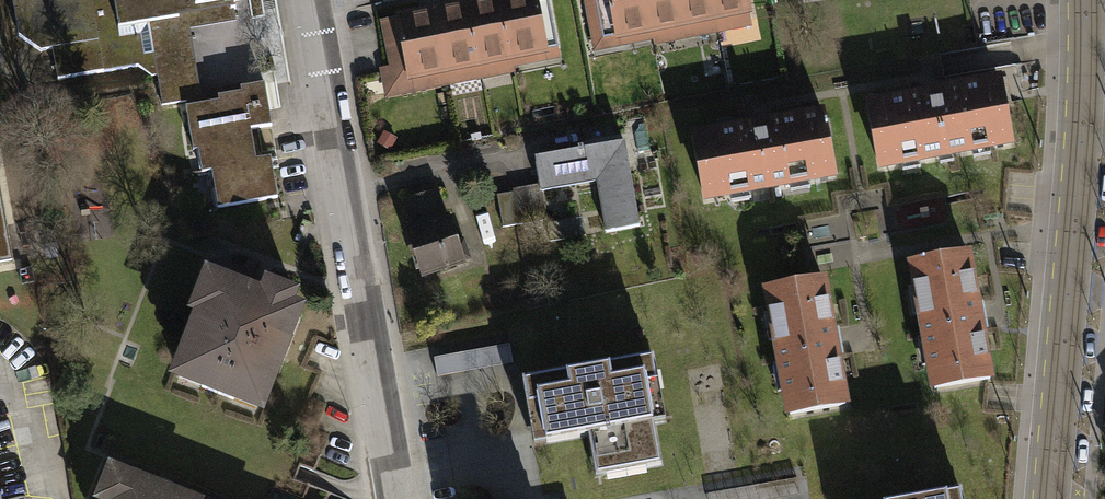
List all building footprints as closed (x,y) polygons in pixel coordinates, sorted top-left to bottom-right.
[(12,5),(20,40),(41,60),(58,59),(61,87),(104,79),(91,0),(37,0),(12,5)] [(123,28),(184,16),(242,5),(241,0),(117,0),(123,28)] [(377,25),(385,67),(378,69),(384,99),(515,74),(514,70),(545,64),(532,0),(505,0),(503,0),(467,7),(434,14),(401,20),(377,25)] [(596,54),(748,23),(743,0),(585,0),(596,54)] [(993,87),(869,111),(882,177),(1006,154),(993,87)] [(223,99),(188,104),(204,213),(274,203),(271,181),(269,165),(252,167),(247,136),(272,132),(266,92),(223,99)] [(822,114),(694,135),(706,205),(833,185),(822,114)] [(625,139),(534,157),(541,195),(599,184),(608,230),(642,223),(625,139)] [(412,223),(408,224),(422,273),(465,260),(450,209),(447,210),(441,187),(404,198),(412,223)] [(11,260),(0,195),(0,262),(11,260)] [(969,245),(910,255),(933,384),(992,373),(969,245)] [(256,280),(200,259),(182,306),(188,308),(164,372),(259,408),(300,299),(291,296),(296,284),(259,270),(256,280)] [(824,283),(764,295),(790,422),(850,410),(824,283)] [(513,344),(437,356),(441,380),(516,368),(513,344)] [(656,358),(524,381),(530,417),(534,439),(588,430),(596,475),(660,463),(653,424),(667,422),(656,358)] [(108,453),(92,491),(103,496),(102,498),(201,498),(204,490),(164,475),(108,453)]
